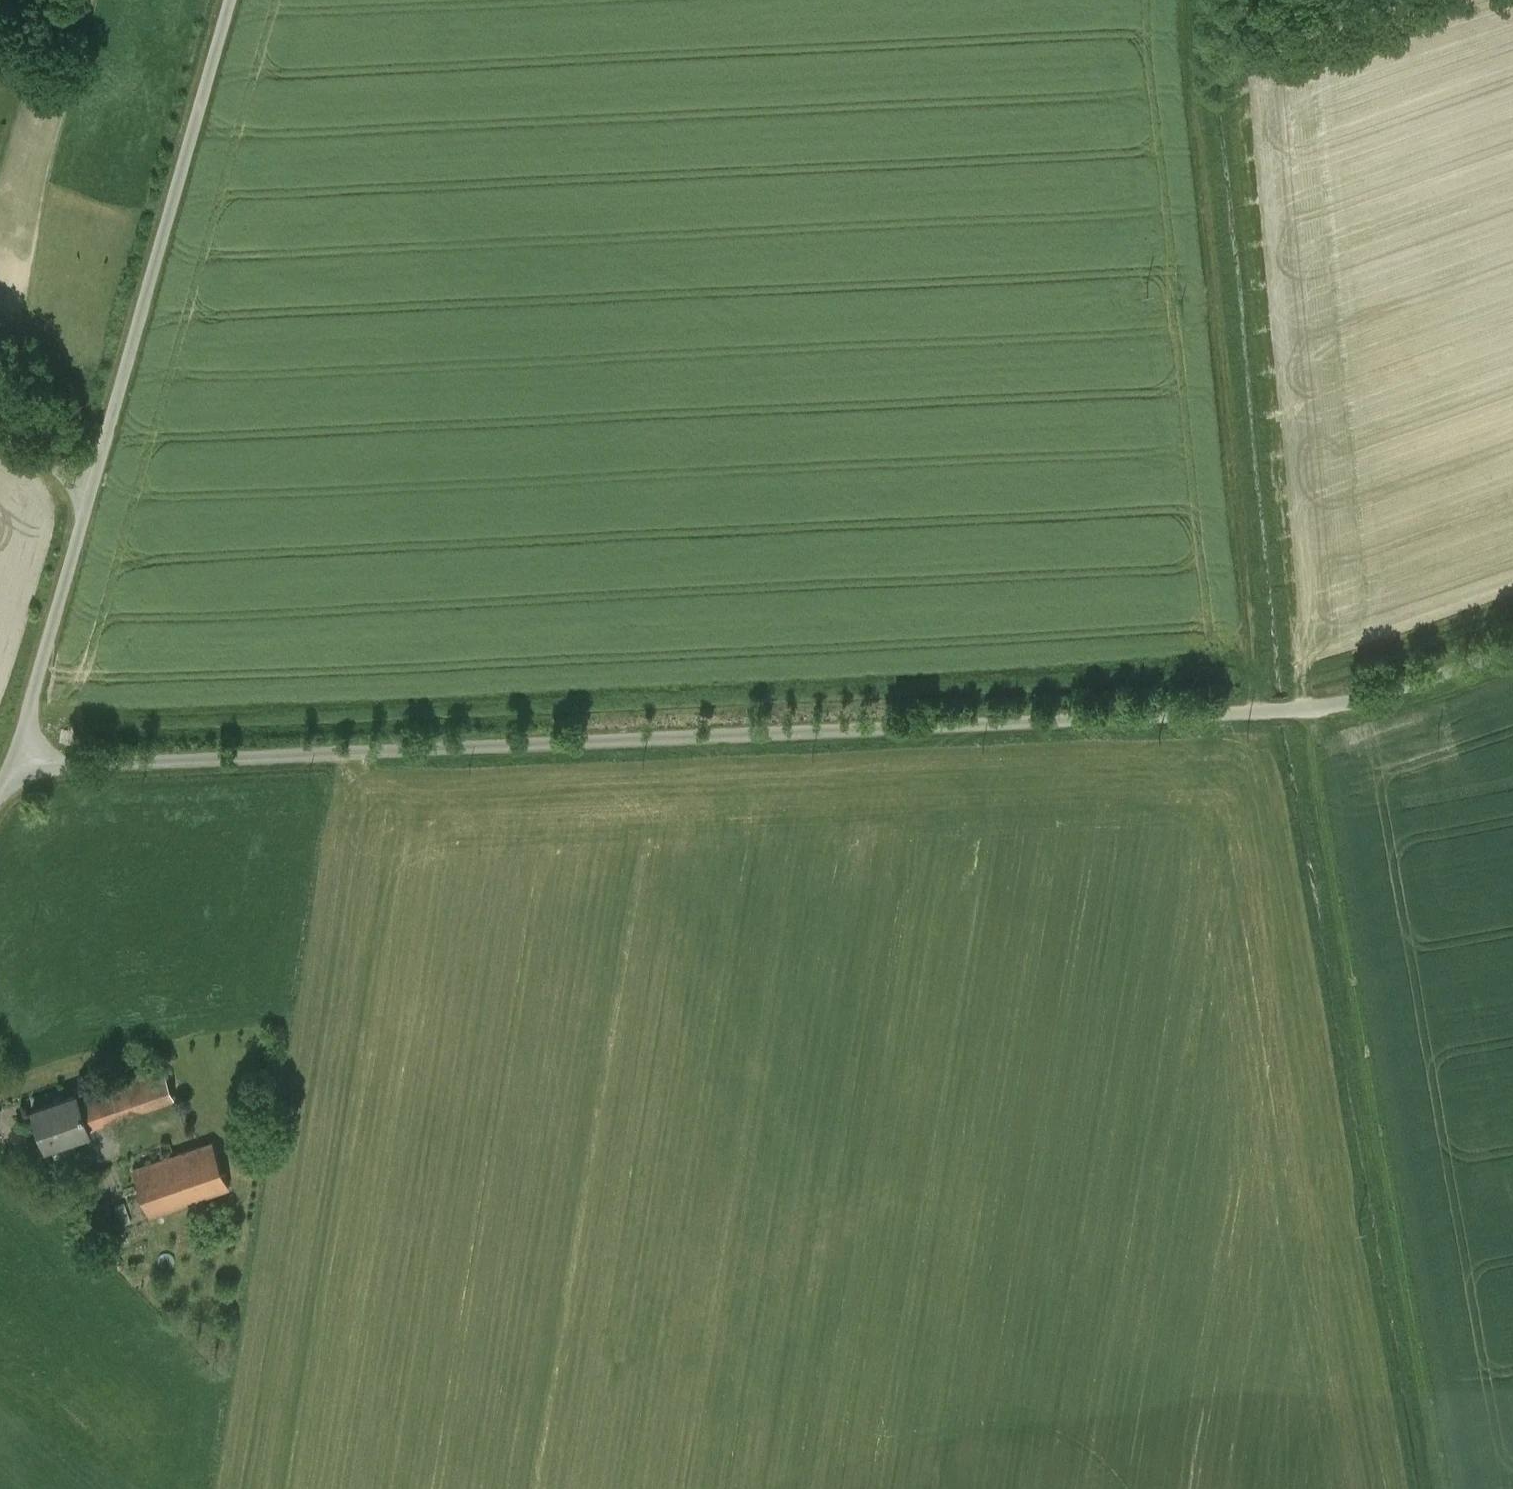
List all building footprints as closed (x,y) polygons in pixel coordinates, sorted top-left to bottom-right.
[(163,1066),(78,1095),(89,1126),(174,1096),(163,1066)] [(78,1094),(32,1110),(45,1146),(90,1130),(89,1126),(78,1095),(78,1094)] [(213,1141),(155,1162),(170,1206),(229,1185),(213,1141)] [(155,1162),(133,1170),(149,1213),(170,1206),(155,1162)]
